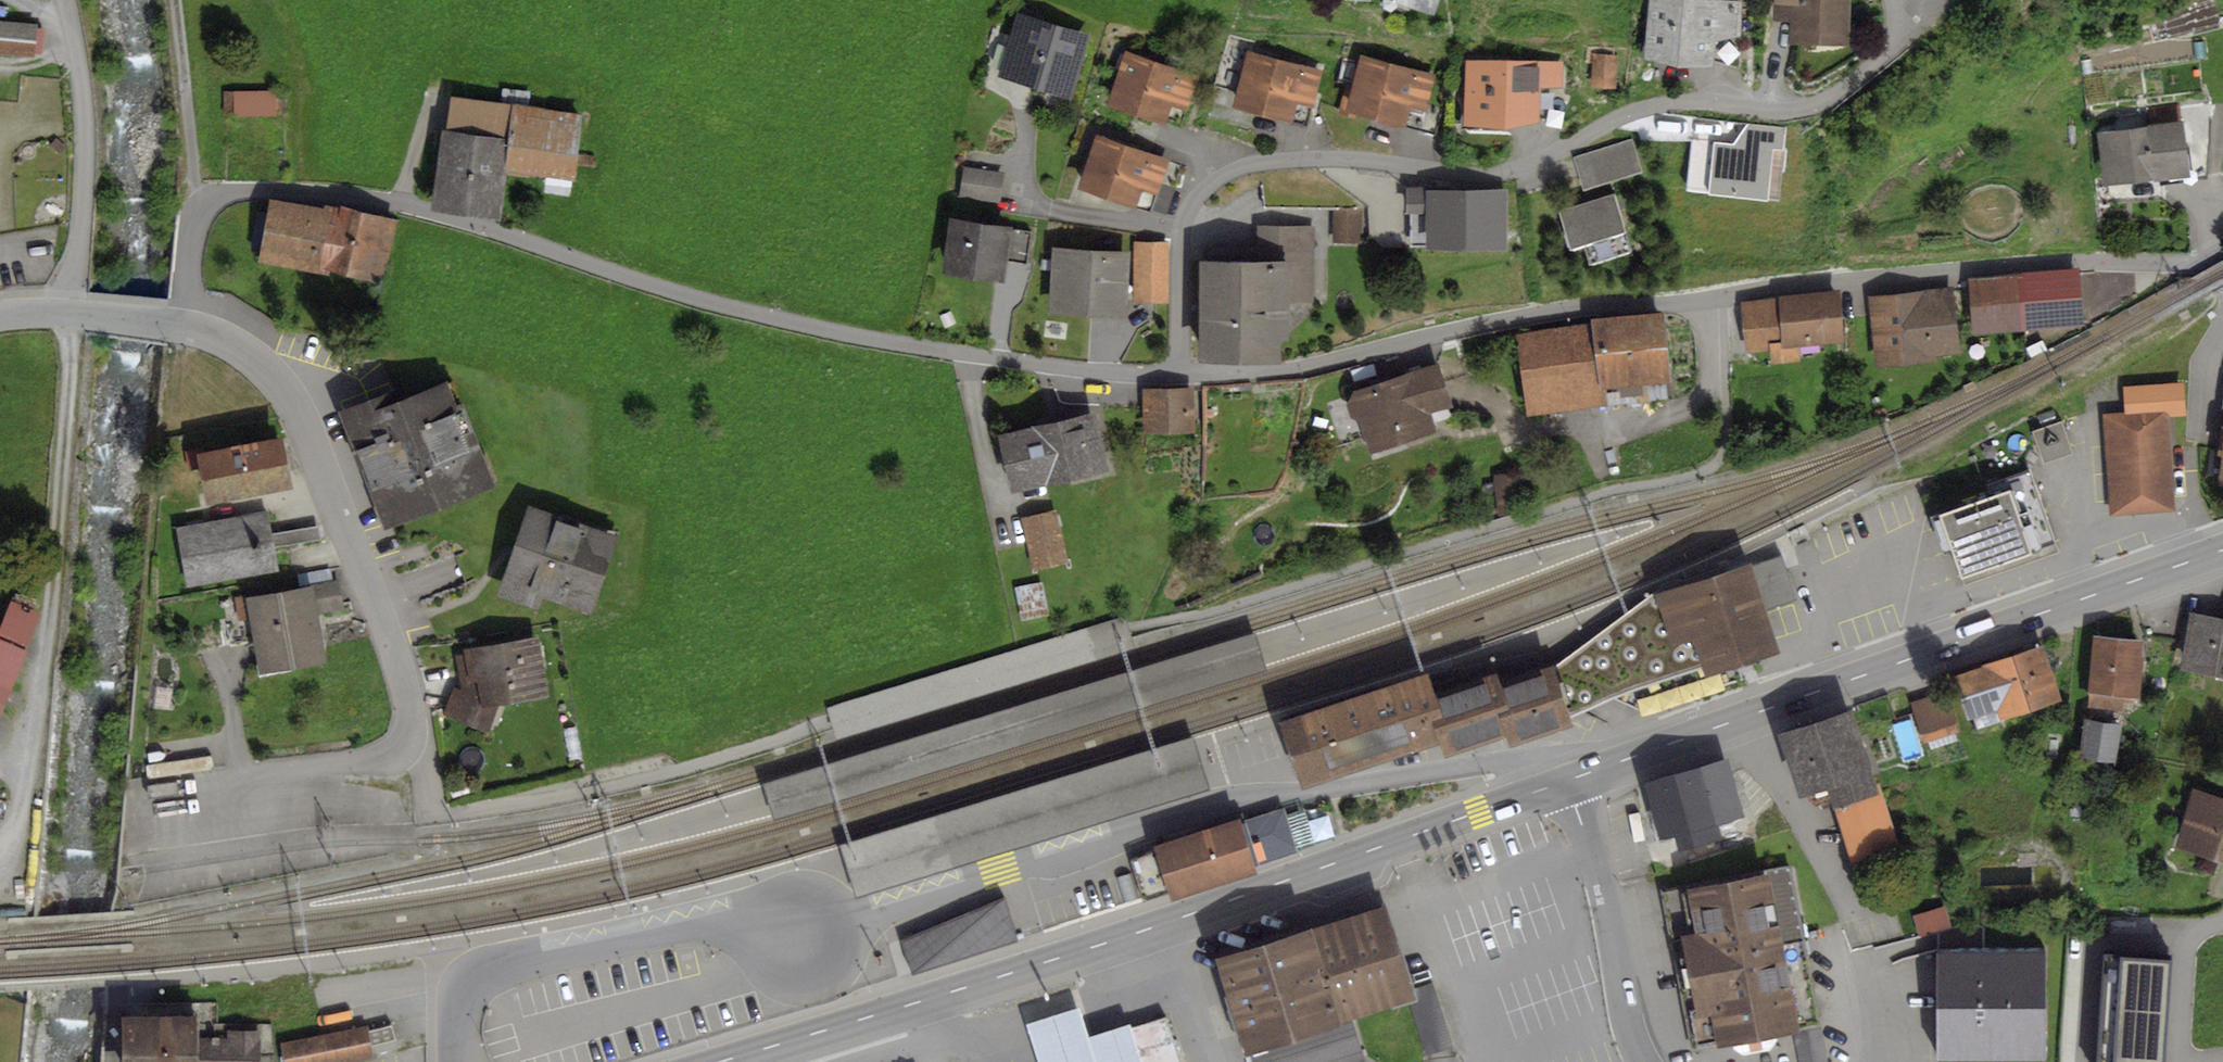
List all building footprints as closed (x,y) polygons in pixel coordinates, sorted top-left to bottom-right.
[(1394,2),(1433,15),(1439,0),(1394,0),(1394,2)] [(1730,0),(1649,0),(1644,60),(1714,68),(1715,60),(1740,67),(1742,1),(1730,0)] [(1773,21),(1789,21),(1789,44),(1849,45),(1851,0),(1773,0),(1773,21)] [(1093,34),(1014,10),(993,76),(1073,100),(1093,34)] [(0,25),(0,57),(33,61),(36,29),(0,25)] [(1199,75),(1124,50),(1106,105),(1165,125),(1172,105),(1187,110),(1199,75)] [(1324,71),(1249,50),(1233,107),(1309,127),(1324,71)] [(1618,54),(1593,53),(1591,88),(1616,89),(1618,54)] [(1435,75),(1361,55),(1346,111),(1420,130),(1435,75)] [(1563,62),(1466,59),(1462,129),(1504,129),(1540,123),(1540,116),(1561,124),(1571,97),(1542,89),(1561,87),(1563,62)] [(275,116),(275,91),(223,91),(223,116),(275,116)] [(584,113),(451,96),(447,130),(441,130),(431,209),(499,217),(505,172),(575,181),(584,113)] [(2149,124),(2094,131),(2102,185),(2189,173),(2179,103),(2147,108),(2149,124)] [(1748,124),(1734,144),(1714,142),(1709,196),(1769,200),(1773,149),(1784,150),(1785,127),(1748,124)] [(1170,161),(1097,136),(1078,189),(1151,214),(1170,161)] [(1631,137),(1572,157),(1584,191),(1643,172),(1631,137)] [(1005,172),(964,167),(959,199),(1000,205),(1005,172)] [(1506,189),(1425,190),(1425,186),(1407,186),(1407,213),(1410,213),(1410,247),(1427,247),(1427,249),(1507,248),(1506,189)] [(1616,192),(1557,210),(1570,250),(1584,245),(1590,264),(1634,250),(1616,192)] [(331,273),(383,283),(396,220),(326,206),(325,210),(270,199),(257,262),(330,277),(331,273)] [(1362,211),(1332,211),(1332,243),(1362,242),(1362,211)] [(1012,227),(949,218),(941,274),(1005,283),(1008,263),(1027,265),(1032,232),(1012,229),(1012,227)] [(1257,261),(1200,262),(1200,362),(1281,361),(1281,340),(1289,340),(1288,303),(1315,303),(1315,226),(1257,226),(1257,261)] [(1169,242),(1134,241),(1133,302),(1167,303),(1169,242)] [(1130,251),(1052,247),(1049,313),(1127,317),(1130,251)] [(2080,268),(1968,278),(1973,334),(2085,325),(2080,268)] [(1953,287),(1867,296),(1875,369),(1936,362),(1935,355),(1960,353),(1953,287)] [(1839,292),(1741,301),(1746,353),(1769,351),(1770,365),(1801,362),(1800,358),(1814,357),(1813,345),(1844,342),(1839,292)] [(1592,325),(1517,333),(1524,403),(1602,395),(1604,409),(1673,401),(1663,312),(1591,320),(1592,325)] [(1438,363),(1353,391),(1346,403),(1351,418),(1361,422),(1371,453),(1436,432),(1430,413),(1452,406),(1438,363)] [(401,386),(339,411),(386,529),(496,485),(463,402),(457,405),(447,381),(405,397),(401,386)] [(2124,413),(2102,415),(2110,516),(2176,511),(2169,417),(2187,416),(2185,381),(2122,386),(2124,413)] [(1194,387),(1142,389),(1143,434),(1195,432),(1194,387)] [(1602,395),(1524,403),(1527,416),(1604,409),(1602,395)] [(1094,412),(998,435),(1012,494),(1108,471),(1094,412)] [(2061,421),(2031,432),(2044,465),(2073,454),(2061,421)] [(283,437),(197,454),(196,450),(186,451),(189,471),(199,469),(206,506),(293,489),(283,437)] [(1995,492),(1929,516),(1942,553),(1951,550),(1964,585),(2059,552),(2030,470),(1992,484),(1995,492)] [(1521,472),(1494,474),(1498,514),(1525,512),(1521,472)] [(620,535),(528,505),(498,597),(539,610),(542,598),(594,615),(620,535)] [(269,510),(177,526),(187,587),(279,571),(275,548),(273,533),(269,510)] [(1056,510),(1021,518),(1034,570),(1069,562),(1056,510)] [(319,525),(273,533),(275,548),(322,540),(319,525)] [(1752,561),(1655,593),(1654,591),(1554,665),(1573,714),(1601,703),(1613,698),(1646,713),(1745,681),(1740,667),(1782,653),(1768,610),(1798,600),(1783,554),(1753,564),(1752,561)] [(338,580),(246,598),(246,595),(235,597),(239,622),(249,620),(259,675),(326,662),(317,613),(343,608),(338,580)] [(2192,615),(2183,666),(2222,674),(2222,618),(2222,620),(2192,615)] [(1125,618),(828,709),(836,735),(1133,645),(1125,618)] [(1255,627),(764,779),(776,820),(856,797),(1269,668),(1255,627)] [(538,636),(455,651),(461,687),(460,690),(455,688),(444,713),(489,732),(500,705),(549,696),(538,636)] [(2139,644),(2090,639),(2084,697),(2133,702),(2139,644)] [(0,646),(0,703),(21,656),(0,646)] [(2037,650),(1947,680),(1959,716),(1992,705),(1997,722),(2054,703),(2037,650)] [(1573,714),(1554,665),(1501,683),(1496,671),(1435,692),(1444,718),(1434,722),(1440,740),(1446,757),(1506,736),(1510,748),(1575,726),(1573,714)] [(1444,718),(1435,692),(1428,671),(1279,720),(1301,787),(1440,740),(1434,722),(1444,718)] [(1946,697),(1912,708),(1924,746),(1958,736),(1946,697)] [(1847,713),(1767,736),(1785,797),(1814,789),(1819,806),(1831,802),(1870,791),(1847,713)] [(2122,727),(2081,721),(2075,761),(2117,767),(2122,727)] [(838,840),(844,859),(1197,750),(1191,731),(838,840)] [(1197,750),(844,859),(856,894),(995,851),(1208,785),(1197,750)] [(1725,762),(1637,783),(1651,842),(1740,821),(1725,762)] [(1870,791),(1831,802),(1848,862),(1886,851),(1870,791)] [(2190,793),(2173,850),(2222,865),(2222,803),(2190,793)] [(1284,808),(1243,821),(1258,867),(1300,853),(1287,816),(1284,808)] [(1304,811),(1287,816),(1300,853),(1317,847),(1304,811)] [(1241,817),(1155,846),(1156,851),(1132,861),(1145,899),(1169,891),(1173,902),(1260,873),(1258,867),(1243,821),(1241,817)] [(1791,868),(1665,892),(1695,1050),(1732,1043),(1733,1047),(1744,1055),(1772,1050),(1778,1039),(1777,1035),(1821,1027),(1791,868)] [(1314,918),(1345,1012),(1418,988),(1387,894),(1314,918)] [(1005,896),(902,939),(912,974),(1018,940),(1005,896)] [(1345,1012),(1314,918),(1313,914),(1214,946),(1246,1044),(1345,1012)] [(2049,942),(1939,942),(1938,1051),(2049,1051),(2049,942)] [(2107,958),(2100,1061),(2162,1061),(2170,962),(2107,958)] [(260,1055),(273,1055),(273,1023),(218,1024),(217,1002),(123,1004),(124,1061),(260,1061),(260,1055)] [(1025,1024),(1026,1028),(1037,1061),(1134,1061),(1124,1029),(1123,1026),(1089,1036),(1081,1011),(1080,1007),(1025,1024)] [(1246,1044),(1252,1061),(1342,1061),(1343,1061),(1358,1057),(1345,1012),(1246,1044)] [(1124,1029),(1134,1061),(1181,1061),(1166,1016),(1124,1029)] [(391,1025),(368,1031),(371,1047),(396,1040),(391,1025)] [(280,1043),(284,1061),(357,1061),(374,1059),(371,1047),(368,1031),(367,1026),(280,1043)]
